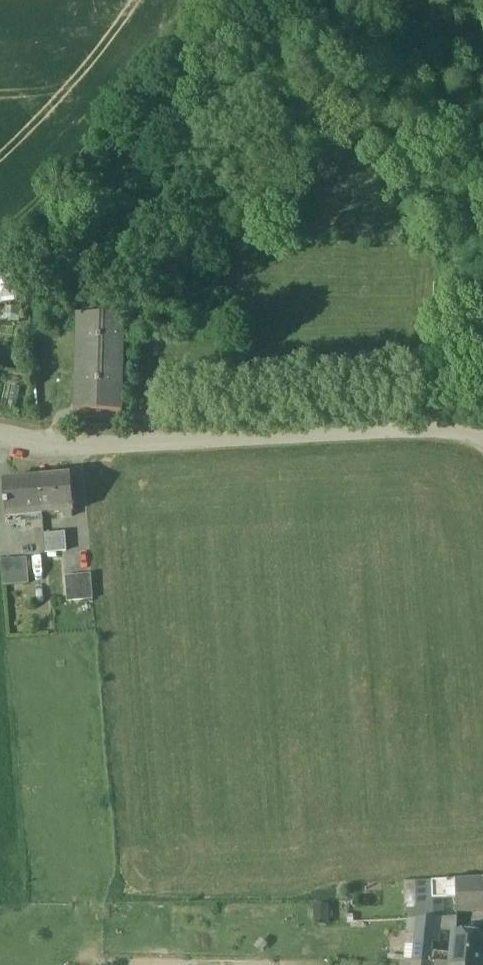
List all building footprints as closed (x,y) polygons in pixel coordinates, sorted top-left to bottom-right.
[(0,279),(0,306),(3,304),(17,302),(14,269),(0,279)] [(126,319),(78,317),(78,319),(84,320),(81,411),(75,411),(75,413),(123,414),(123,412),(117,412),(120,321),(126,321),(126,319)] [(436,378),(420,378),(420,389),(435,389),(436,378)] [(73,478),(41,480),(43,516),(65,515),(65,519),(73,519),(73,514),(75,514),(73,478)] [(41,480),(3,483),(6,520),(43,517),(43,516),(41,480)] [(66,533),(44,534),(46,553),(67,551),(66,533)] [(27,560),(1,561),(3,587),(29,585),(27,560)] [(91,575),(65,577),(67,601),(93,599),(91,575)] [(448,880),(432,881),(433,899),(434,899),(443,899),(449,899),(448,880)] [(456,880),(448,880),(449,899),(457,898),(456,882),(456,880)] [(433,899),(432,881),(416,881),(418,920),(421,920),(435,919),(434,899),(433,899)] [(456,882),(457,898),(458,913),(482,911),(482,881),(456,882)] [(444,919),(443,899),(434,899),(435,919),(444,919)] [(444,919),(435,919),(432,943),(438,944),(439,931),(457,933),(458,918),(444,919)] [(417,947),(416,962),(430,963),(431,955),(432,943),(435,919),(421,920),(417,947)] [(418,920),(409,920),(406,946),(417,947),(421,920),(418,920)] [(455,934),(453,958),(452,964),(482,964),(482,937),(455,934)] [(431,955),(430,963),(445,964),(452,964),(453,958),(431,955)]
